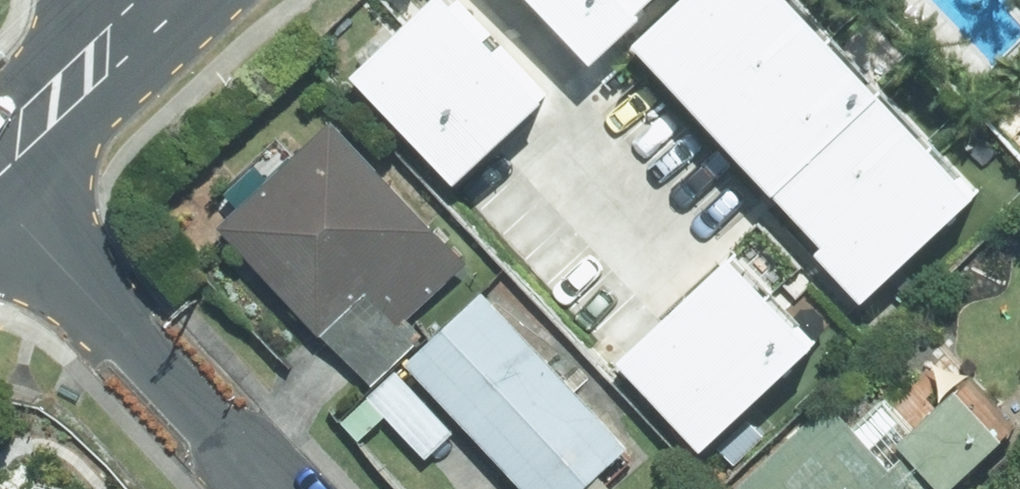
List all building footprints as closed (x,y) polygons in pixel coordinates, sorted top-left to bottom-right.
[(977,180),(810,0),(426,0),(348,72),(458,191),(633,30),(866,281),(977,180)] [(221,224),(371,386),(429,333),(410,312),(471,256),(340,114),(221,224)] [(733,252),(623,349),(712,448),(822,350),(733,252)] [(527,488),(613,488),(618,485),(604,471),(633,444),(489,290),(374,399),(428,456),(464,422),(527,488)] [(957,381),(903,439),(954,486),(1007,428),(957,381)] [(833,397),(733,488),(918,488),(833,397)]
